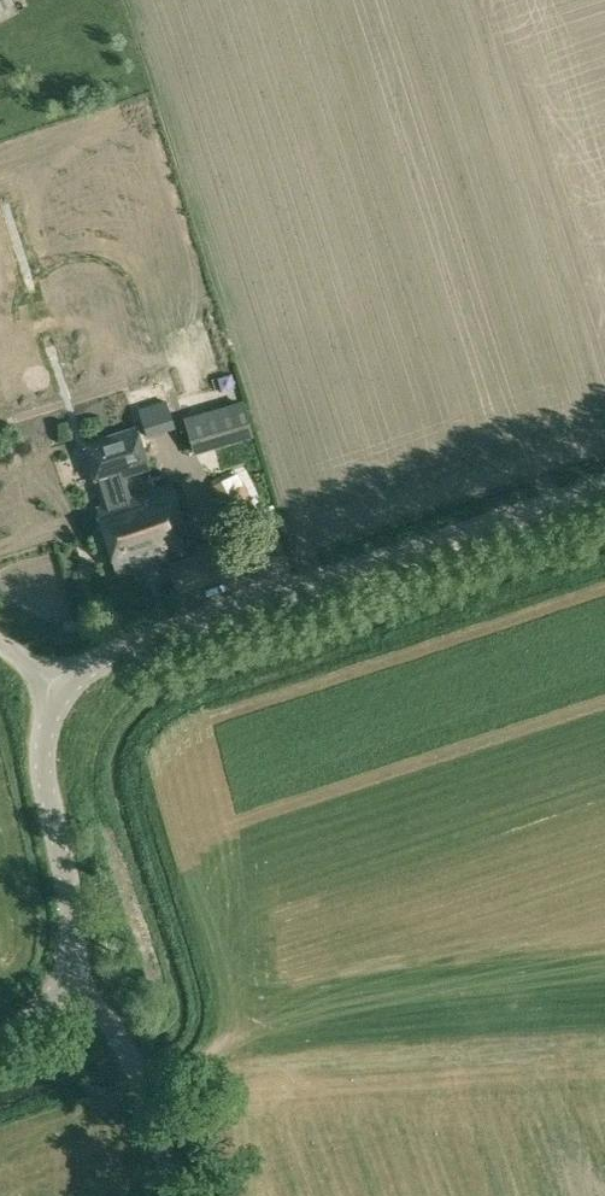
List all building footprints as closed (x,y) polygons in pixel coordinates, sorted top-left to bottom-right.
[(21,13),(14,0),(0,0),(0,23),(21,13)] [(186,417),(196,452),(252,437),(242,401),(186,417)] [(85,444),(102,502),(96,504),(118,576),(190,553),(168,481),(131,493),(126,477),(151,470),(137,427),(85,444)] [(214,485),(230,520),(254,508),(237,474),(214,485)] [(172,566),(180,593),(230,576),(218,541),(195,549),(198,557),(172,566)]
